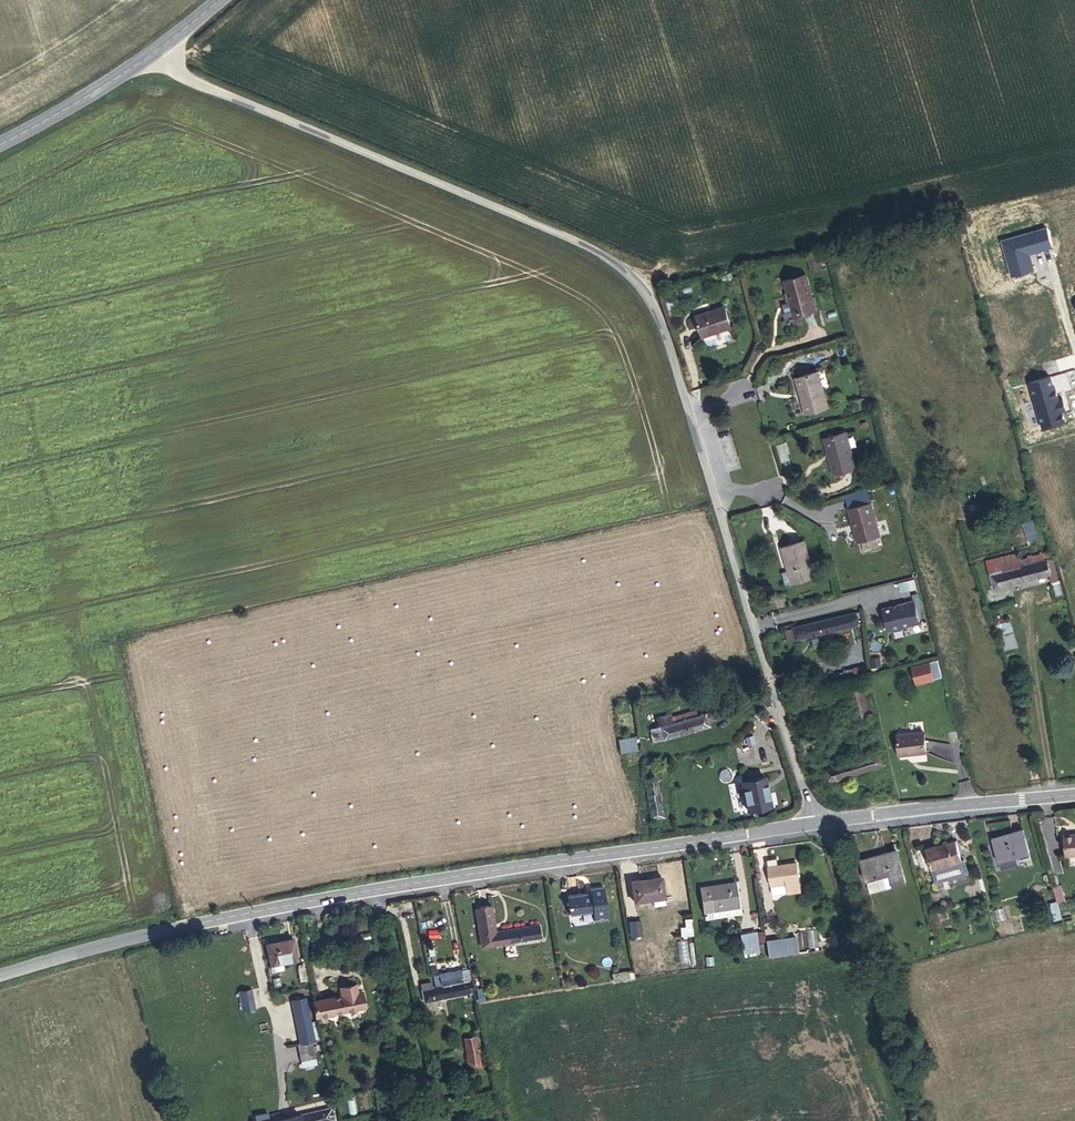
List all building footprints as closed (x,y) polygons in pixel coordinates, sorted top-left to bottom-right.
[(807,279),(784,286),(795,320),(816,314),(807,279)] [(728,311),(699,319),(706,340),(733,332),(728,311)] [(818,375),(797,381),(807,416),(828,410),(818,375)] [(1050,376),(1029,382),(1042,428),(1064,421),(1061,411),(1065,410),(1062,399),(1058,400),(1054,386),(1053,387),(1050,376)] [(847,437),(826,443),(835,478),(857,473),(847,437)] [(1018,460),(1013,462),(1019,481),(1024,480),(1018,460)] [(872,507),(869,494),(845,500),(849,513),(872,507)] [(880,543),(872,507),(849,513),(857,548),(880,543)] [(1026,507),(1020,509),(1023,521),(1029,519),(1026,507)] [(1033,519),(1022,522),(1029,540),(1040,537),(1033,519)] [(800,547),(780,551),(787,574),(780,576),(784,589),(811,582),(800,547)] [(1021,566),(1039,561),(1037,553),(1019,558),(1021,566)] [(986,562),(992,587),(1048,573),(1044,560),(1039,561),(1021,566),(1019,558),(1018,554),(986,562)] [(1054,558),(1044,560),(1048,573),(1050,583),(1059,580),(1054,558)] [(1063,595),(1059,580),(1050,583),(1054,597),(1063,595)] [(890,632),(893,634),(921,626),(915,605),(908,608),(908,607),(885,613),(890,632)] [(1016,650),(1003,608),(991,611),(1004,653),(1016,650)] [(825,624),(796,631),(799,644),(857,629),(855,616),(825,624)] [(867,663),(846,669),(849,679),(870,673),(867,663)] [(867,691),(852,694),(858,721),(873,718),(867,691)] [(677,728),(653,734),(656,746),(713,732),(714,727),(726,723),(724,713),(706,718),(700,715),(692,718),(692,725),(677,728)] [(651,726),(653,734),(677,728),(675,720),(651,726)] [(928,734),(899,737),(902,759),(930,756),(928,734)] [(633,743),(617,746),(619,760),(635,757),(633,743)] [(882,759),(869,761),(873,772),(884,771),(882,759)] [(873,772),(869,761),(825,774),(829,785),(873,772)] [(765,779),(742,781),(745,810),(767,808),(765,779)] [(656,782),(646,784),(652,826),(662,824),(656,782)] [(1015,834),(985,843),(992,866),(1022,857),(1015,834)] [(1057,847),(1061,866),(1074,863),(1074,843),(1057,847)] [(946,844),(920,851),(930,882),(961,873),(958,863),(953,864),(946,844)] [(888,853),(854,863),(863,892),(897,882),(888,853)] [(761,863),(764,881),(780,877),(789,877),(786,860),(770,862),(761,863)] [(629,897),(661,893),(658,874),(628,878),(629,897)] [(789,877),(780,877),(782,888),(791,887),(789,877)] [(732,902),(729,880),(705,884),(708,905),(732,902)] [(587,888),(564,892),(567,909),(590,906),(592,915),(604,914),(599,881),(586,883),(587,888)] [(708,905),(705,884),(698,885),(701,906),(708,905)] [(1057,902),(1066,900),(1062,884),(1054,886),(1057,902)] [(709,915),(733,911),(732,902),(708,905),(709,915)] [(495,931),(490,904),(473,907),(480,949),(522,943),(527,964),(541,961),(535,926),(495,931)] [(1051,923),(1058,921),(1053,905),(1046,907),(1051,923)] [(945,933),(943,920),(950,919),(948,909),(930,913),(935,936),(945,933)] [(630,921),(631,936),(644,934),(642,919),(630,921)] [(372,936),(371,921),(358,922),(359,937),(372,936)] [(847,927),(836,929),(839,946),(850,944),(847,927)] [(749,953),(760,952),(758,941),(757,932),(747,934),(749,953)] [(292,933),(269,937),(273,956),(296,951),(292,933)] [(734,955),(749,953),(747,934),(731,935),(734,955)] [(761,958),(793,952),(790,936),(758,941),(760,952),(761,958)] [(473,979),(471,969),(435,976),(436,987),(473,979)] [(473,979),(436,987),(423,990),(426,1001),(476,992),(473,979)] [(260,1008),(255,988),(245,990),(248,1010),(260,1008)] [(292,995),(302,1038),(309,1037),(313,1036),(304,993),(292,995)] [(343,997),(336,998),(340,1011),(346,1010),(343,997)] [(336,998),(315,1003),(318,1016),(340,1011),(336,998)] [(462,1038),(468,1064),(481,1061),(475,1035),(462,1038)] [(297,1039),(301,1059),(313,1056),(309,1037),(302,1038),(297,1039)] [(313,1056),(301,1059),(302,1065),(315,1063),(313,1056)] [(289,1120),(332,1120),(331,1113),(289,1117),(289,1120)]
